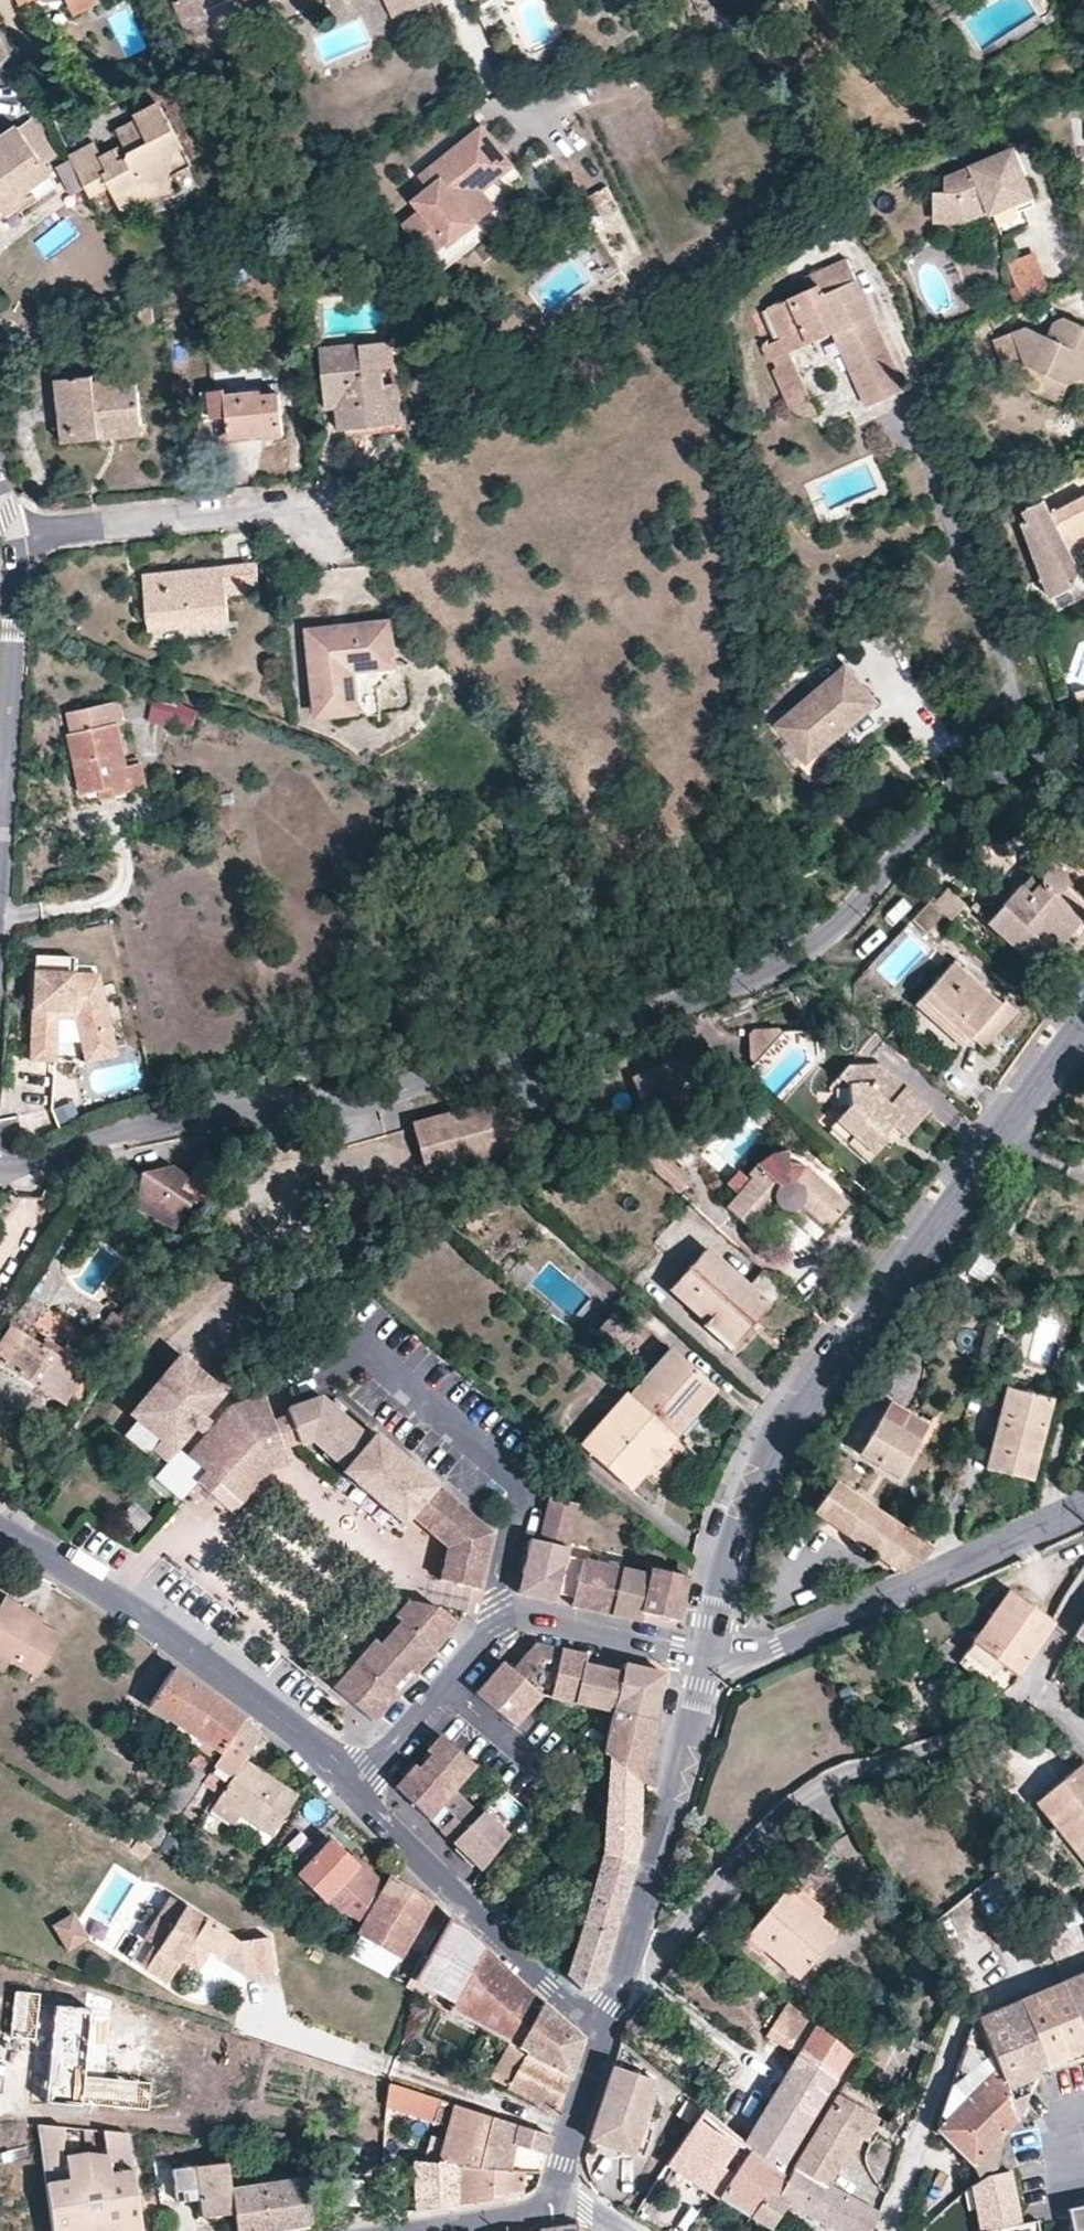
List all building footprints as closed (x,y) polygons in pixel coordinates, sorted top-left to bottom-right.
[(100,0),(83,0),(71,6),(75,14),(101,3),(100,0)] [(173,1),(191,40),(246,16),(241,3),(247,0),(175,0),(173,1)] [(241,3),(246,16),(283,0),(247,0),(241,3)] [(393,17),(432,1),(431,0),(386,0),(393,17)] [(1048,13),(1041,17),(1044,25),(1060,15),(1054,5),(1046,9),(1048,13)] [(1058,55),(1046,63),(1050,71),(1064,62),(1058,55)] [(104,175),(111,188),(114,195),(139,183),(145,197),(173,190),(171,177),(191,166),(159,105),(136,116),(138,120),(118,131),(125,145),(128,153),(119,158),(115,151),(101,158),(108,172),(104,175)] [(18,128),(44,164),(57,154),(32,119),(18,128)] [(449,241),(477,221),(464,203),(515,165),(485,126),(436,162),(445,174),(431,185),(415,196),(422,205),(403,219),(428,252),(447,238),(449,241)] [(44,164),(18,128),(0,141),(0,206),(5,213),(30,196),(35,203),(59,187),(44,164)] [(83,147),(105,191),(111,188),(104,175),(108,172),(101,158),(92,142),(83,147)] [(125,145),(115,151),(119,158),(128,153),(125,145)] [(85,188),(89,196),(90,198),(105,191),(83,147),(68,154),(72,161),(85,188)] [(1015,150),(1009,153),(1016,171),(1023,173),(1015,150)] [(935,217),(953,218),(955,210),(964,211),(986,202),(1001,238),(1032,225),(1026,210),(1037,206),(1023,173),(1016,171),(1009,153),(945,180),(945,192),(936,192),(935,217)] [(72,193),(85,188),(72,161),(58,167),(72,193)] [(445,174),(436,162),(422,172),(431,185),(445,174)] [(524,177),(515,165),(464,203),(477,221),(449,241),(447,238),(428,252),(439,268),(506,217),(493,200),(524,177)] [(139,183),(114,195),(122,208),(145,197),(139,183)] [(605,231),(624,221),(608,189),(588,199),(605,231)] [(955,210),(953,218),(963,219),(964,211),(955,210)] [(1036,255),(1005,266),(1021,310),(1052,298),(1036,255)] [(774,358),(779,367),(795,359),(791,351),(832,332),(843,328),(875,402),(906,388),(848,258),(802,277),(806,289),(769,306),(781,336),(764,345),(769,359),(774,358)] [(240,261),(228,268),(236,285),(249,279),(240,261)] [(151,302),(135,304),(137,329),(154,327),(151,302)] [(1008,375),(1030,367),(1070,385),(1083,380),(1083,328),(1066,319),(1056,323),(1048,337),(1026,327),(994,341),(1008,375)] [(865,406),(875,402),(843,328),(832,332),(865,406)] [(393,342),(387,343),(321,349),(324,377),(325,398),(335,398),(336,409),(338,429),(388,423),(385,384),(383,366),(395,365),(393,342)] [(795,359),(779,367),(774,369),(788,405),(791,409),(798,412),(808,414),(817,412),(795,359)] [(1030,367),(1008,375),(1010,381),(1059,405),(1070,385),(1030,367)] [(261,395),(278,394),(276,370),(224,376),(225,388),(225,393),(260,390),(261,395)] [(58,379),(60,404),(70,404),(73,440),(100,437),(99,427),(142,423),(137,379),(95,383),(93,375),(58,379)] [(388,423),(395,422),(401,422),(397,382),(385,384),(388,423)] [(265,436),(282,434),(278,394),(261,395),(260,390),(225,393),(225,388),(208,390),(211,417),(227,415),(229,431),(264,427),(265,436)] [(200,391),(203,418),(211,417),(208,390),(200,391)] [(335,398),(325,398),(326,409),(336,409),(335,398)] [(70,404),(60,404),(63,441),(73,440),(70,404)] [(143,432),(142,423),(99,427),(100,437),(143,432)] [(1083,543),(1083,496),(1054,512),(1071,549),(1083,543)] [(1071,549),(1054,512),(1047,500),(1027,511),(1031,519),(1026,522),(1054,592),(1075,580),(1079,565),(1071,549)] [(256,562),(143,573),(150,629),(228,621),(226,593),(259,590),(256,562)] [(308,629),(316,716),(380,709),(377,688),(385,681),(384,666),(397,664),(392,619),(308,629)] [(773,719),(786,736),(801,757),(834,733),(825,721),(833,716),(837,721),(870,697),(846,665),(773,719)] [(875,703),(870,697),(837,721),(842,728),(875,703)] [(82,790),(99,787),(113,785),(115,792),(143,785),(139,764),(124,767),(115,723),(120,722),(116,702),(69,712),(73,733),(69,734),(82,790)] [(193,727),(197,711),(177,706),(172,721),(193,727)] [(825,721),(834,733),(842,728),(837,721),(833,716),(825,721)] [(801,757),(786,736),(775,743),(801,778),(844,747),(834,733),(801,757)] [(113,785),(99,787),(101,795),(115,792),(113,785)] [(1029,894),(1020,888),(988,923),(1033,965),(1081,911),(1063,893),(1064,891),(1065,888),(1065,885),(1065,880),(1062,876),(1057,872),(1050,869),(1042,878),(1029,894)] [(1034,871),(1020,888),(1029,894),(1042,878),(1034,871)] [(1033,965),(1038,970),(1083,920),(1083,901),(1065,885),(1065,888),(1064,891),(1063,893),(1081,911),(1033,965)] [(941,914),(952,923),(967,905),(952,891),(936,909),(941,914)] [(941,914),(936,909),(930,904),(916,919),(927,929),(941,914)] [(32,952),(31,968),(70,970),(71,954),(32,952)] [(993,1041),(1018,1012),(1005,1002),(1001,1007),(952,966),(916,1006),(963,1049),(972,1040),(981,1030),(993,1041)] [(26,1057),(50,1058),(53,1007),(71,1009),(83,1060),(114,1053),(95,972),(70,970),(31,968),(26,1057)] [(985,1050),(993,1041),(981,1030),(972,1040),(985,1050)] [(753,1063),(780,1032),(751,1033),(753,1063)] [(691,1073),(680,1060),(635,1079),(650,1117),(701,1096),(691,1073)] [(929,1109),(905,1088),(890,1105),(879,1067),(848,1068),(841,1078),(848,1086),(850,1106),(838,1120),(856,1137),(851,1144),(870,1161),(888,1140),(885,1137),(894,1126),(902,1134),(906,1137),(929,1109)] [(890,1105),(905,1088),(879,1067),(890,1105)] [(529,1131),(517,1093),(412,1125),(423,1162),(529,1131)] [(856,1137),(838,1120),(832,1128),(851,1144),(856,1137)] [(286,1124),(276,1127),(278,1136),(288,1134),(286,1124)] [(893,1145),(902,1134),(894,1126),(885,1137),(888,1140),(893,1145)] [(642,1158),(678,1192),(689,1181),(654,1147),(642,1158)] [(231,1168),(206,1151),(188,1178),(182,1188),(206,1205),(231,1168)] [(829,1229),(848,1206),(806,1169),(790,1165),(787,1155),(772,1158),(756,1167),(749,1176),(752,1179),(726,1208),(754,1231),(775,1207),(782,1211),(788,1213),(793,1213),(796,1212),(799,1210),(804,1206),(829,1229)] [(182,1188),(188,1178),(171,1167),(140,1171),(136,1203),(174,1228),(195,1198),(206,1205),(182,1188)] [(499,1214),(493,1202),(479,1209),(486,1220),(499,1214)] [(821,1237),(829,1229),(804,1206),(799,1210),(796,1212),(793,1213),(821,1237)] [(769,1305),(707,1250),(670,1291),(721,1335),(746,1308),(757,1318),(769,1305)] [(979,1257),(965,1280),(981,1289),(995,1266),(979,1257)] [(746,1308),(721,1335),(732,1345),(757,1318),(746,1308)] [(47,1335),(40,1343),(12,1325),(0,1342),(0,1362),(62,1404),(89,1363),(47,1335)] [(631,1395),(678,1436),(717,1391),(670,1350),(631,1395)] [(204,1434),(212,1424),(202,1416),(223,1391),(178,1354),(128,1412),(158,1437),(150,1447),(165,1459),(193,1425),(204,1434)] [(1053,1401),(1010,1390),(990,1468),(1033,1479),(1053,1401)] [(666,1450),(678,1436),(631,1395),(629,1393),(586,1443),(588,1453),(625,1485),(635,1487),(653,1465),(666,1450)] [(228,1405),(222,1413),(281,1466),(288,1463),(263,1395),(228,1405)] [(344,1468),(368,1440),(329,1406),(320,1398),(285,1410),(297,1445),(311,1440),(344,1468)] [(281,1466),(222,1413),(212,1424),(204,1434),(185,1456),(189,1461),(205,1472),(195,1483),(208,1495),(218,1483),(241,1502),(267,1473),(281,1466)] [(934,1437),(895,1414),(866,1465),(904,1487),(934,1437)] [(437,1487),(374,1434),(368,1440),(344,1468),(341,1471),(362,1489),(367,1483),(410,1518),(411,1517),(437,1487)] [(672,1457),(666,1450),(653,1465),(659,1470),(672,1457)] [(410,1518),(367,1483),(362,1489),(404,1525),(410,1518)] [(812,1516),(901,1575),(929,1551),(833,1486),(812,1516)] [(492,1533),(437,1487),(411,1517),(447,1550),(442,1581),(478,1589),(492,1533)] [(675,1572),(656,1568),(649,1566),(647,1570),(565,1553),(575,1501),(571,1500),(548,1495),(539,1538),(528,1585),(641,1610),(677,1617),(684,1591),(689,1575),(675,1572)] [(539,1538),(528,1535),(524,1555),(516,1593),(569,1605),(638,1619),(641,1610),(528,1585),(539,1538)] [(689,1575),(691,1569),(679,1559),(675,1572),(689,1575)] [(1046,1631),(1052,1621),(1011,1591),(981,1631),(959,1662),(995,1700),(1010,1687),(1016,1677),(1046,1631)] [(19,1604),(5,1596),(0,1605),(0,1654),(11,1660),(39,1676),(61,1637),(40,1625),(15,1610),(19,1604)] [(459,1624),(440,1608),(409,1602),(395,1618),(400,1622),(381,1645),(376,1640),(372,1645),(335,1689),(373,1723),(395,1698),(389,1694),(407,1672),(413,1677),(459,1624)] [(45,1618),(19,1604),(15,1610),(40,1625),(45,1618)] [(583,1662),(584,1654),(534,1644),(529,1650),(583,1662)] [(602,1751),(611,1758),(637,1781),(662,1681),(621,1671),(611,1668),(583,1662),(529,1650),(511,1671),(539,1696),(611,1711),(602,1751)] [(0,1654),(0,1671),(4,1673),(11,1660),(0,1654)] [(511,1671),(501,1662),(475,1693),(513,1726),(530,1707),(539,1696),(511,1671)] [(662,1681),(664,1671),(623,1663),(621,1671),(662,1681)] [(135,1670),(125,1664),(121,1672),(129,1678),(135,1670)] [(217,1696),(174,1669),(149,1707),(171,1722),(221,1754),(242,1718),(229,1706),(217,1696)] [(255,1729),(242,1718),(221,1754),(210,1771),(203,1782),(222,1795),(218,1801),(240,1816),(270,1835),(297,1797),(242,1762),(260,1734),(255,1729)] [(131,1818),(124,1831),(160,1850),(180,1818),(203,1782),(210,1771),(221,1754),(171,1722),(166,1732),(197,1753),(171,1796),(150,1828),(131,1818)] [(400,1793),(487,1864),(511,1833),(483,1810),(473,1821),(448,1799),(477,1765),(440,1736),(427,1751),(432,1755),(420,1769),(415,1765),(396,1788),(400,1793)] [(637,1781),(611,1758),(604,1852),(636,1864),(637,1781)] [(1082,1763),(1046,1794),(1076,1831),(1065,1840),(1074,1850),(1083,1863),(1083,1765),(1082,1763)] [(646,1767),(644,1787),(652,1787),(655,1768),(646,1767)] [(1076,1831),(1046,1794),(1035,1803),(1065,1840),(1076,1831)] [(233,1826),(240,1816),(218,1801),(211,1811),(233,1826)] [(340,1913),(359,1922),(364,1912),(380,1885),(349,1858),(330,1839),(321,1849),(289,1882),(285,1887),(300,1901),(304,1896),(331,1921),(340,1913)] [(284,1878),(289,1882),(321,1849),(316,1844),(284,1878)] [(604,1852),(565,1975),(579,1988),(599,1984),(636,1864),(604,1852)] [(380,1885),(383,1880),(354,1853),(349,1858),(380,1885)] [(401,1958),(433,1901),(391,1877),(358,1934),(401,1958)] [(815,1921),(818,1916),(822,1912),(790,1885),(783,1893),(815,1921)] [(746,1937),(762,1950),(796,1978),(836,1931),(818,1916),(815,1921),(783,1893),(746,1937)] [(166,1895),(129,1956),(147,1968),(169,1932),(168,1924),(175,1923),(185,1907),(166,1895)] [(169,1932),(147,1968),(168,1981),(181,1962),(193,1943),(209,1953),(217,1958),(230,1935),(219,1928),(185,1907),(175,1923),(168,1924),(169,1932)] [(70,1950),(89,1938),(74,1915),(55,1926),(70,1950)] [(460,1927),(451,1918),(417,1980),(456,2001),(484,1950),(460,1927)] [(712,1939),(703,1932),(696,1940),(705,1947),(712,1939)] [(241,1956),(240,1941),(230,1935),(217,1958),(222,1962),(230,1950),(241,1956)] [(273,1969),(268,1937),(240,1941),(241,1956),(244,1974),(273,1969)] [(758,1955),(762,1950),(746,1937),(742,1943),(758,1955)] [(193,1943),(181,1962),(197,1971),(209,1953),(193,1943)] [(484,1950),(456,2001),(450,2012),(484,2031),(490,2034),(496,2037),(508,2044),(517,2049),(542,2004),(530,1993),(491,1956),(484,1950)] [(1027,1998),(1032,2009),(1023,2013),(1046,2066),(1083,2050),(1083,1975),(1061,1984),(1027,1998)] [(1027,1998),(1018,2001),(1023,2013),(1032,2009),(1027,1998)] [(974,2019),(978,2028),(996,2072),(1016,2122),(1041,2075),(1046,2066),(1023,2013),(1018,2001),(1005,2006),(1015,2031),(1000,2037),(990,2012),(974,2019)] [(804,2132),(851,2054),(803,2015),(788,2003),(768,2038),(795,2057),(744,2143),(752,2149),(779,2172),(804,2132)] [(560,2020),(542,2004),(517,2049),(526,2054),(568,2077),(580,2039),(560,2020)] [(1005,2006),(990,2012),(1000,2037),(1015,2031),(1005,2006)] [(86,2010),(53,2008),(45,2101),(144,2109),(146,2084),(80,2079),(86,2010)] [(978,2028),(970,2030),(946,2104),(938,2130),(996,2072),(978,2028)] [(490,2034),(484,2031),(481,2036),(487,2040),(490,2034)] [(526,2054),(517,2049),(508,2044),(489,2078),(508,2088),(526,2054)] [(556,2114),(568,2077),(526,2054),(508,2088),(556,2114)] [(656,2082),(613,2067),(593,2128),(589,2143),(642,2160),(645,2149),(652,2130),(648,2128),(657,2098),(652,2096),(656,2082)] [(996,2072),(938,2130),(973,2165),(1004,2134),(1016,2122),(996,2072)] [(463,2108),(389,2083),(387,2107),(448,2126),(437,2163),(458,2165),(479,2167),(491,2117),(463,2108)] [(794,2168),(825,2185),(855,2136),(869,2112),(838,2095),(814,2134),(794,2168)] [(713,2154),(729,2131),(717,2121),(703,2111),(668,2164),(676,2170),(678,2167),(681,2162),(711,2183),(724,2162),(713,2154)] [(879,2118),(869,2112),(855,2136),(865,2141),(879,2118)] [(550,2136),(491,2117),(479,2167),(505,2169),(538,2172),(546,2149),(550,2136)] [(898,2129),(889,2124),(886,2130),(892,2133),(896,2132),(898,2129)] [(36,2126),(52,2230),(141,2230),(126,2134),(102,2132),(106,2156),(84,2155),(61,2157),(61,2151),(63,2129),(36,2126)] [(752,2149),(744,2143),(729,2131),(713,2154),(724,2162),(711,2183),(706,2190),(718,2199),(720,2197),(752,2149)] [(996,2174),(1004,2134),(973,2165),(974,2166),(981,2180),(987,2176),(990,2175),(992,2174),(996,2174)] [(342,2154),(360,2155),(361,2148),(343,2146),(342,2154)] [(788,2178),(779,2172),(752,2149),(720,2197),(751,2216),(765,2193),(776,2198),(788,2178)] [(227,2168),(226,2162),(172,2170),(177,2200),(201,2198),(203,2217),(233,2214),(227,2168)] [(458,2165),(437,2163),(413,2162),(414,2210),(436,2207),(459,2203),(458,2165)] [(534,2186),(538,2172),(505,2169),(479,2167),(458,2165),(459,2203),(528,2193),(534,2186)] [(311,2226),(304,2180),(246,2188),(242,2167),(227,2168),(233,2214),(235,2230),(277,2230),(311,2226)] [(879,2215),(832,2189),(825,2185),(794,2168),(788,2178),(776,2198),(765,2193),(751,2216),(770,2229),(787,2205),(820,2222),(837,2230),(870,2230),(879,2215)] [(1036,2220),(1019,2224),(1009,2171),(996,2174),(992,2174),(990,2175),(987,2176),(981,2180),(971,2187),(979,2230),(1038,2230),(1036,2220)] [(1066,2209),(1071,2230),(1083,2230),(1083,2205),(1066,2209)]
